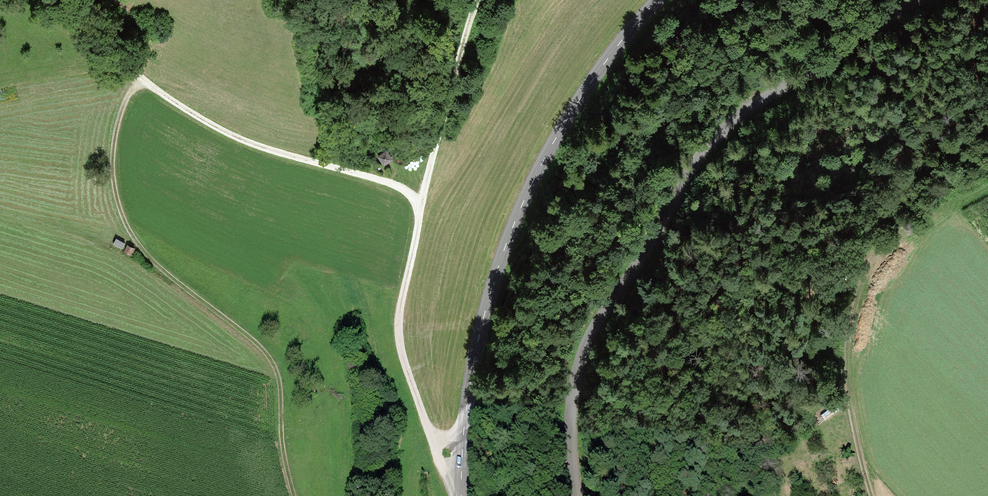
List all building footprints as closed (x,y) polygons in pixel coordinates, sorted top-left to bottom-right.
[(406,162),(394,167),(399,177),(411,171),(406,162)] [(126,247),(123,253),(130,256),(132,250),(126,247)]
